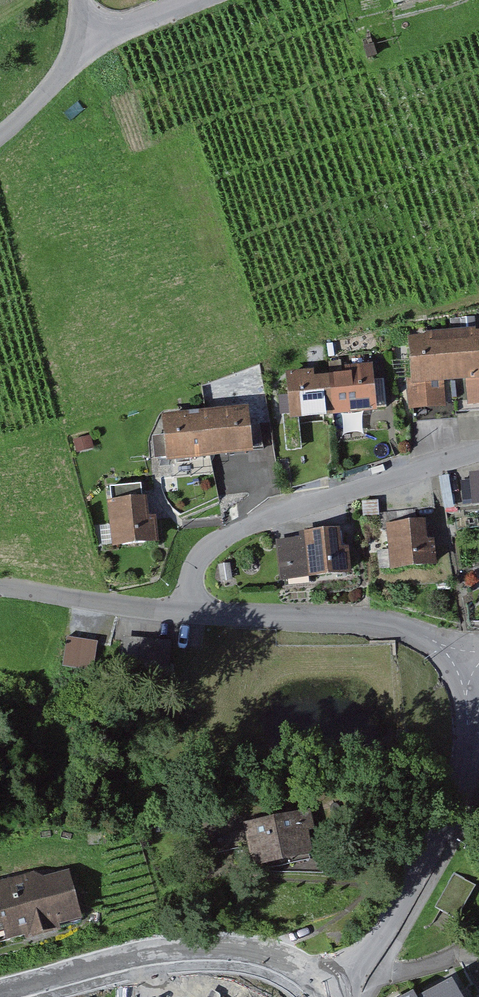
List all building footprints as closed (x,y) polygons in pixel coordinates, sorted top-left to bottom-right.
[(406,338),(411,411),(445,408),(444,381),(465,380),(468,410),(478,409),(478,333),(406,338)] [(284,372),(288,419),(374,412),(371,365),(284,372)] [(160,415),(163,459),(251,453),(247,409),(160,415)] [(76,441),(79,453),(96,449),(93,437),(76,441)] [(445,506),(478,504),(478,470),(443,472),(445,506)] [(107,502),(112,547),(148,544),(144,499),(107,502)] [(388,524),(392,566),(430,562),(426,521),(388,524)] [(274,542),(276,578),(344,574),(341,531),(304,534),(304,540),(274,542)] [(99,642),(68,637),(63,669),(95,673),(99,642)] [(237,821),(246,867),(306,855),(298,810),(237,821)] [(0,887),(0,945),(78,923),(63,869),(0,887)] [(433,908),(453,921),(475,886),(455,874),(433,908)] [(453,978),(417,996),(463,996),(453,978)]
